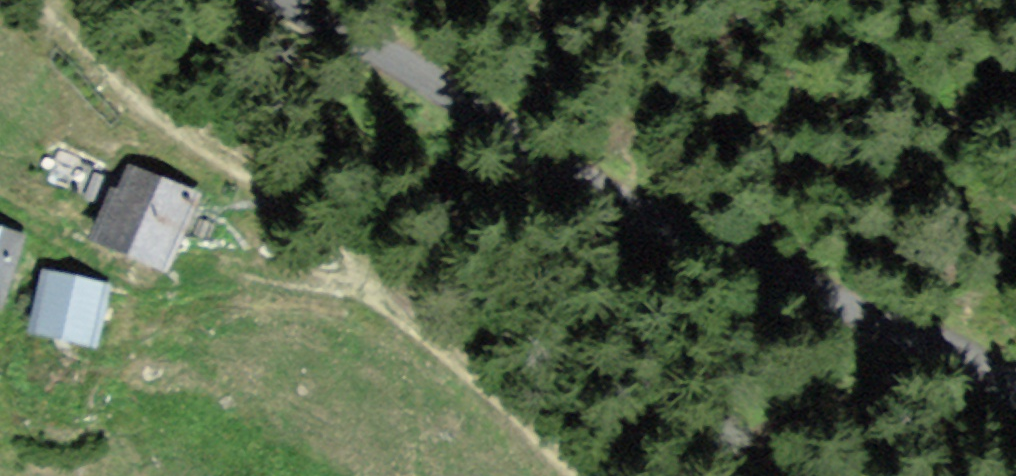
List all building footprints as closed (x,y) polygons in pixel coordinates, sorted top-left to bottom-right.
[(194,198),(132,173),(121,201),(112,197),(95,237),(166,266),(194,198)] [(0,228),(0,303),(22,235),(0,228)] [(138,296),(49,274),(37,327),(90,341),(127,346),(138,296)]
